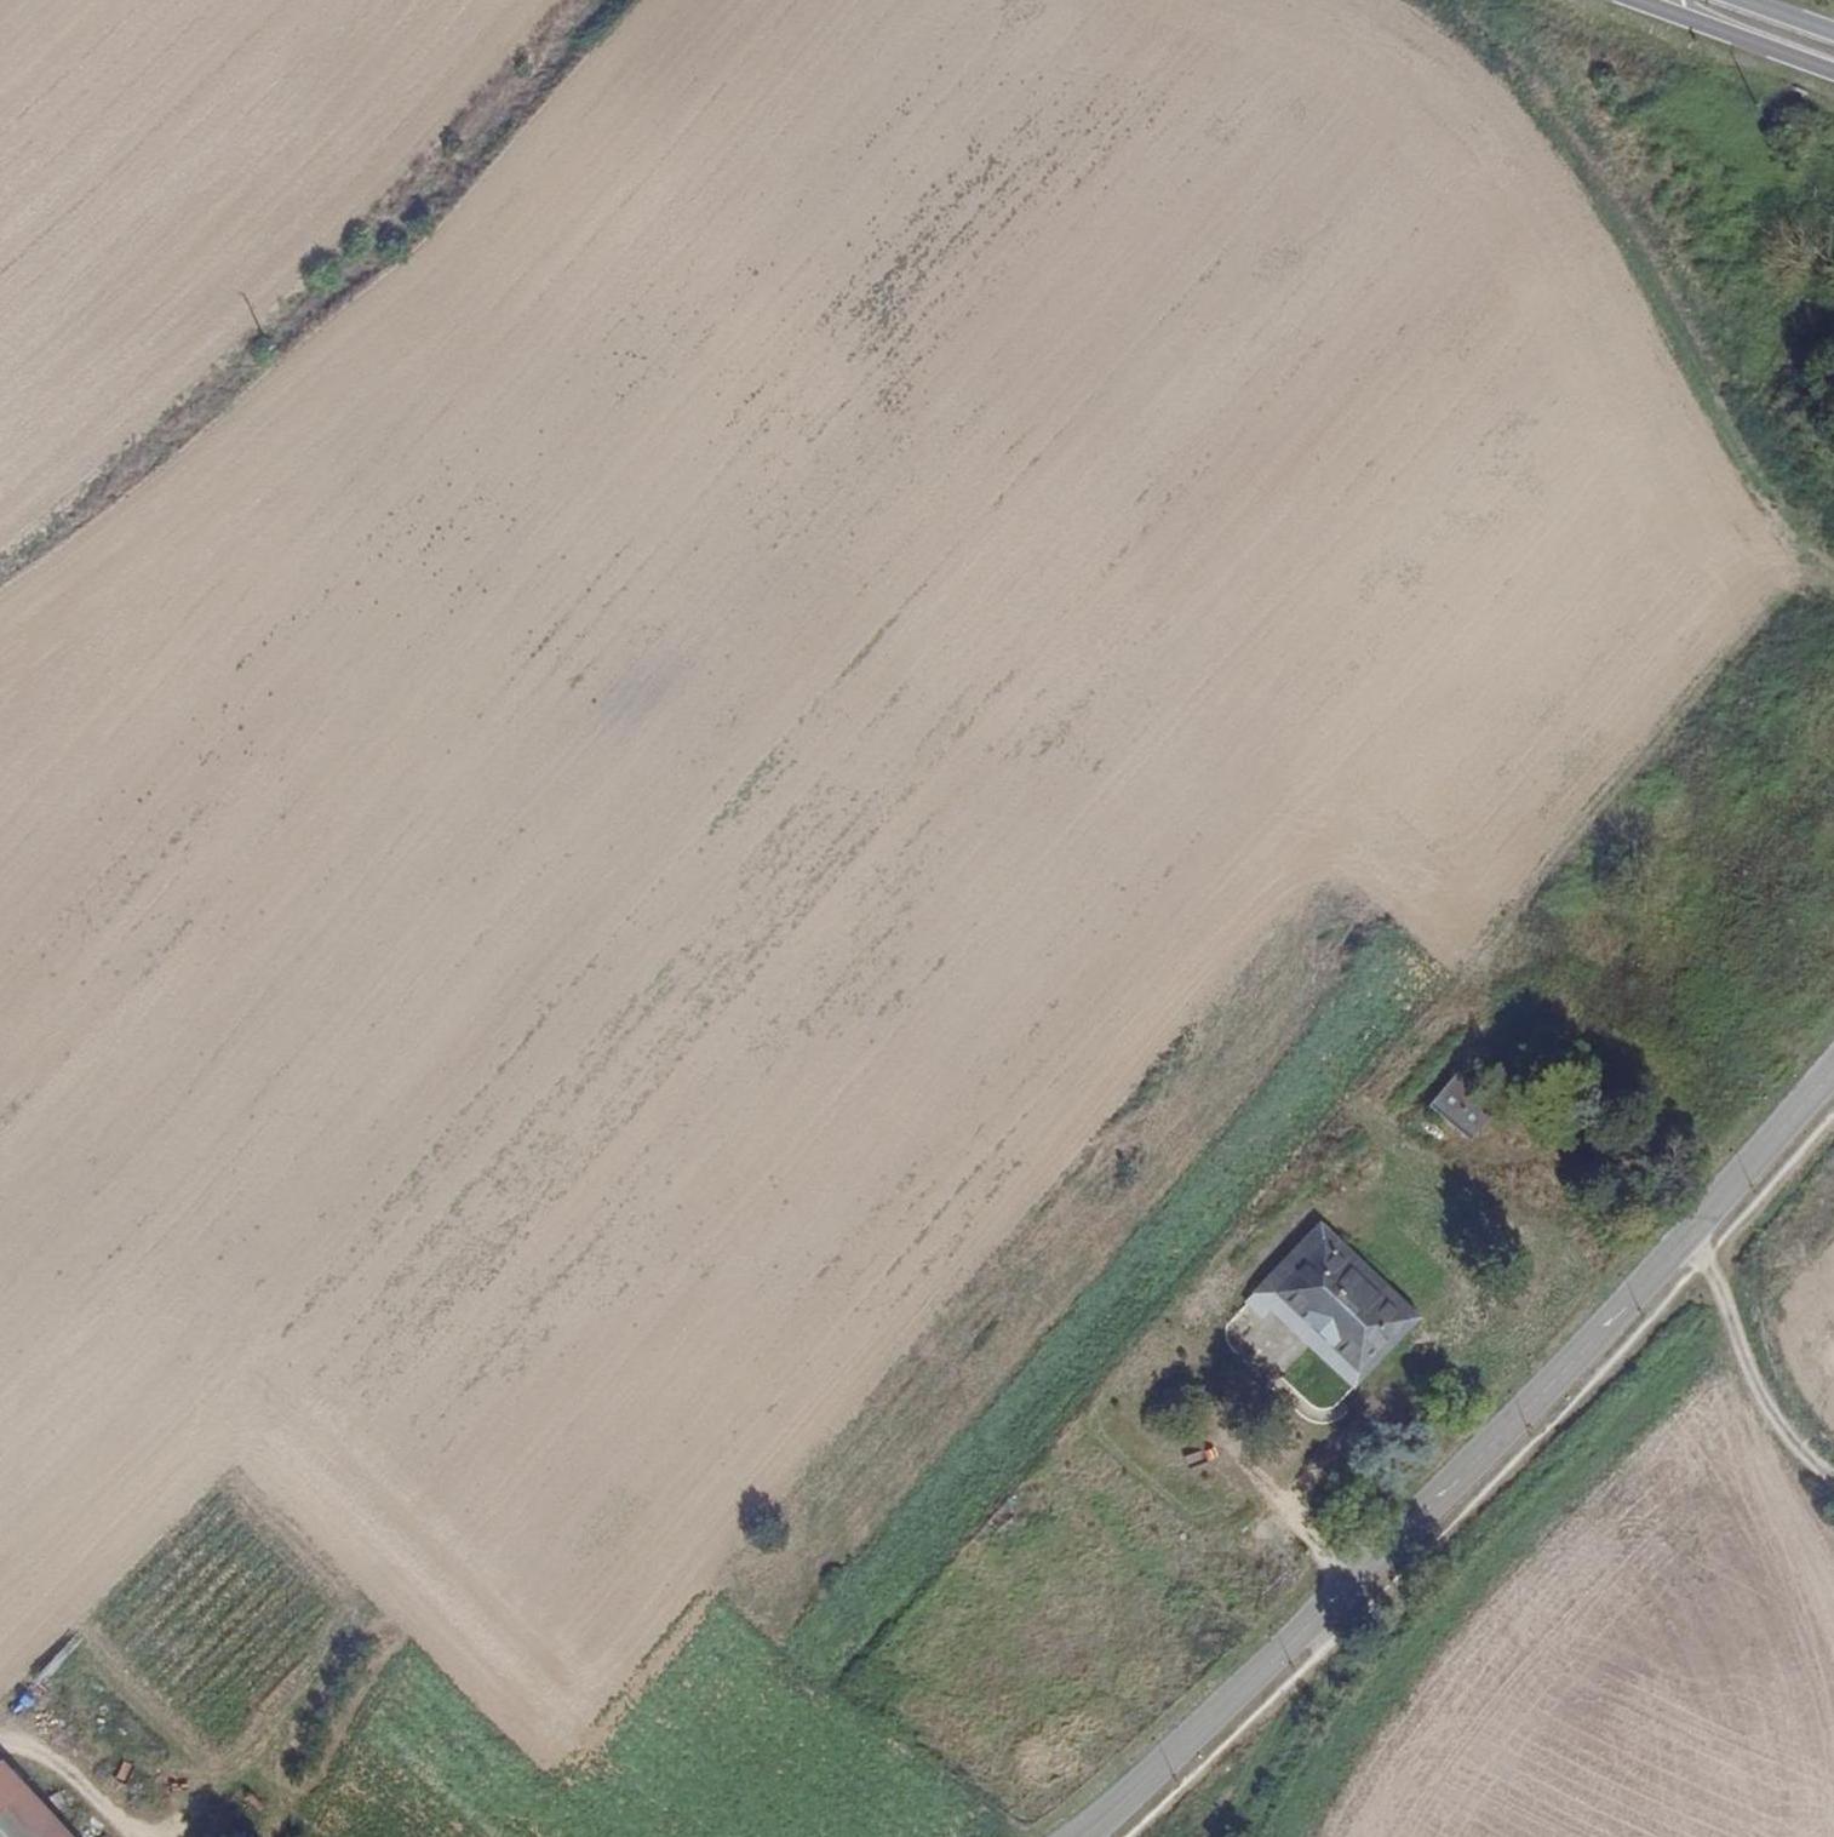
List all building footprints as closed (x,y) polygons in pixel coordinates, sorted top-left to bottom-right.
[(1435,1113),(1481,1148),(1511,1109),(1465,1074),(1435,1113)] [(1267,1263),(1357,1341),(1410,1286),(1322,1209),(1267,1263)] [(11,1760),(0,1770),(0,1836),(86,1836),(11,1760)]
